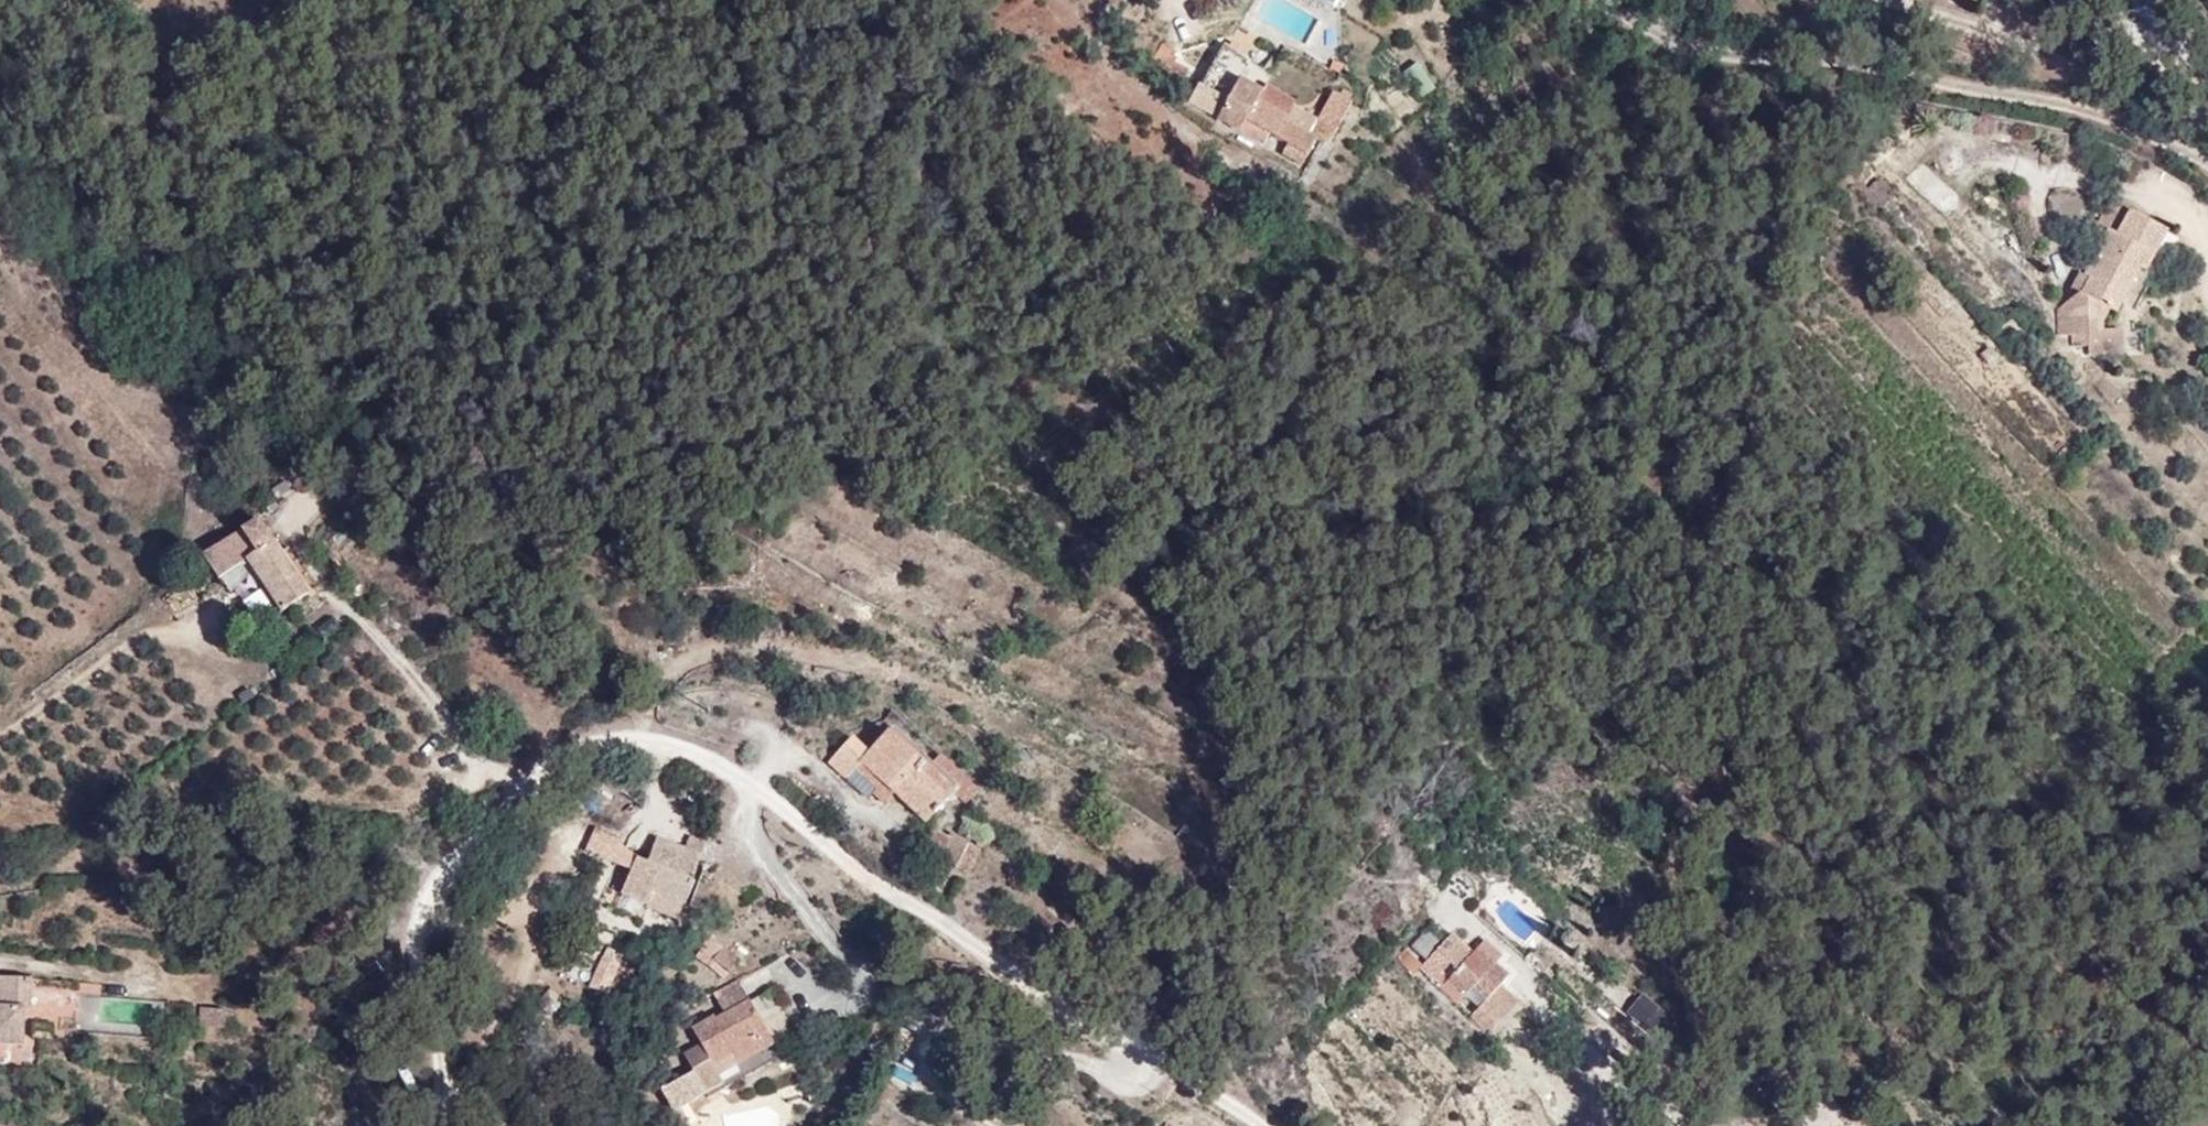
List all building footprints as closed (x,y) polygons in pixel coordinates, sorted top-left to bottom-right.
[(1283,119),(1295,98),(1258,76),(1254,83),(1238,74),(1250,51),(1221,36),(1188,98),(1257,138),(1262,130),(1277,138),(1272,147),(1291,157),(1306,132),(1283,119)] [(1163,65),(1172,51),(1159,43),(1151,57),(1163,65)] [(1422,61),(1405,69),(1418,99),(1436,91),(1422,61)] [(1329,146),(1354,102),(1333,90),(1306,132),(1329,146)] [(1910,153),(1888,170),(1927,223),(1949,206),(1910,153)] [(2052,285),(2061,291),(2037,305),(2036,330),(2050,331),(2049,343),(2063,344),(2063,353),(2096,355),(2097,330),(2078,329),(2079,321),(2088,308),(2094,312),(2108,292),(2103,289),(2118,268),(2122,271),(2128,275),(2131,271),(2140,277),(2148,266),(2139,260),(2153,239),(2102,203),(2086,226),(2096,233),(2068,274),(2063,270),(2052,285)] [(2103,289),(2108,292),(2122,271),(2118,268),(2103,289)] [(261,518),(202,556),(221,584),(252,564),(284,613),(311,595),(261,518)] [(323,585),(293,543),(282,551),(311,595),(323,585)] [(898,731),(893,736),(932,773),(936,768),(898,731)] [(874,756),(857,740),(834,764),(856,785),(872,769),(900,795),(930,825),(959,795),(969,805),(981,793),(945,759),(936,768),(932,773),(893,736),(874,756)] [(872,769),(856,785),(872,801),(877,795),(889,806),(900,795),(872,769)] [(972,845),(952,834),(940,857),(959,868),(972,845)] [(677,918),(703,864),(659,842),(651,859),(639,853),(623,893),(640,901),(677,918)] [(677,918),(640,901),(639,907),(676,924),(677,918)] [(1463,943),(1442,923),(1413,957),(1427,971),(1442,954),(1448,960),(1433,976),(1455,994),(1467,979),(1479,990),(1503,965),(1491,953),(1483,961),(1463,943)] [(1496,946),(1477,929),(1463,943),(1483,961),(1491,953),(1496,946)] [(741,957),(711,939),(699,958),(729,977),(741,957)] [(619,950),(610,946),(592,986),(609,994),(623,964),(614,960),(619,950)] [(24,1005),(31,1006),(33,969),(0,966),(0,1039),(21,1041),(24,1005)] [(1486,1023),(1515,994),(1493,975),(1479,990),(1465,1005),(1486,1023)] [(779,1050),(745,988),(720,1000),(730,1019),(697,1033),(705,1051),(685,1062),(693,1077),(659,1094),(670,1115),(725,1088),(718,1074),(734,1066),(738,1073),(779,1050)] [(755,995),(770,1034),(787,1028),(772,988),(755,995)] [(1623,1015),(1656,1035),(1669,1012),(1636,993),(1623,1015)]
